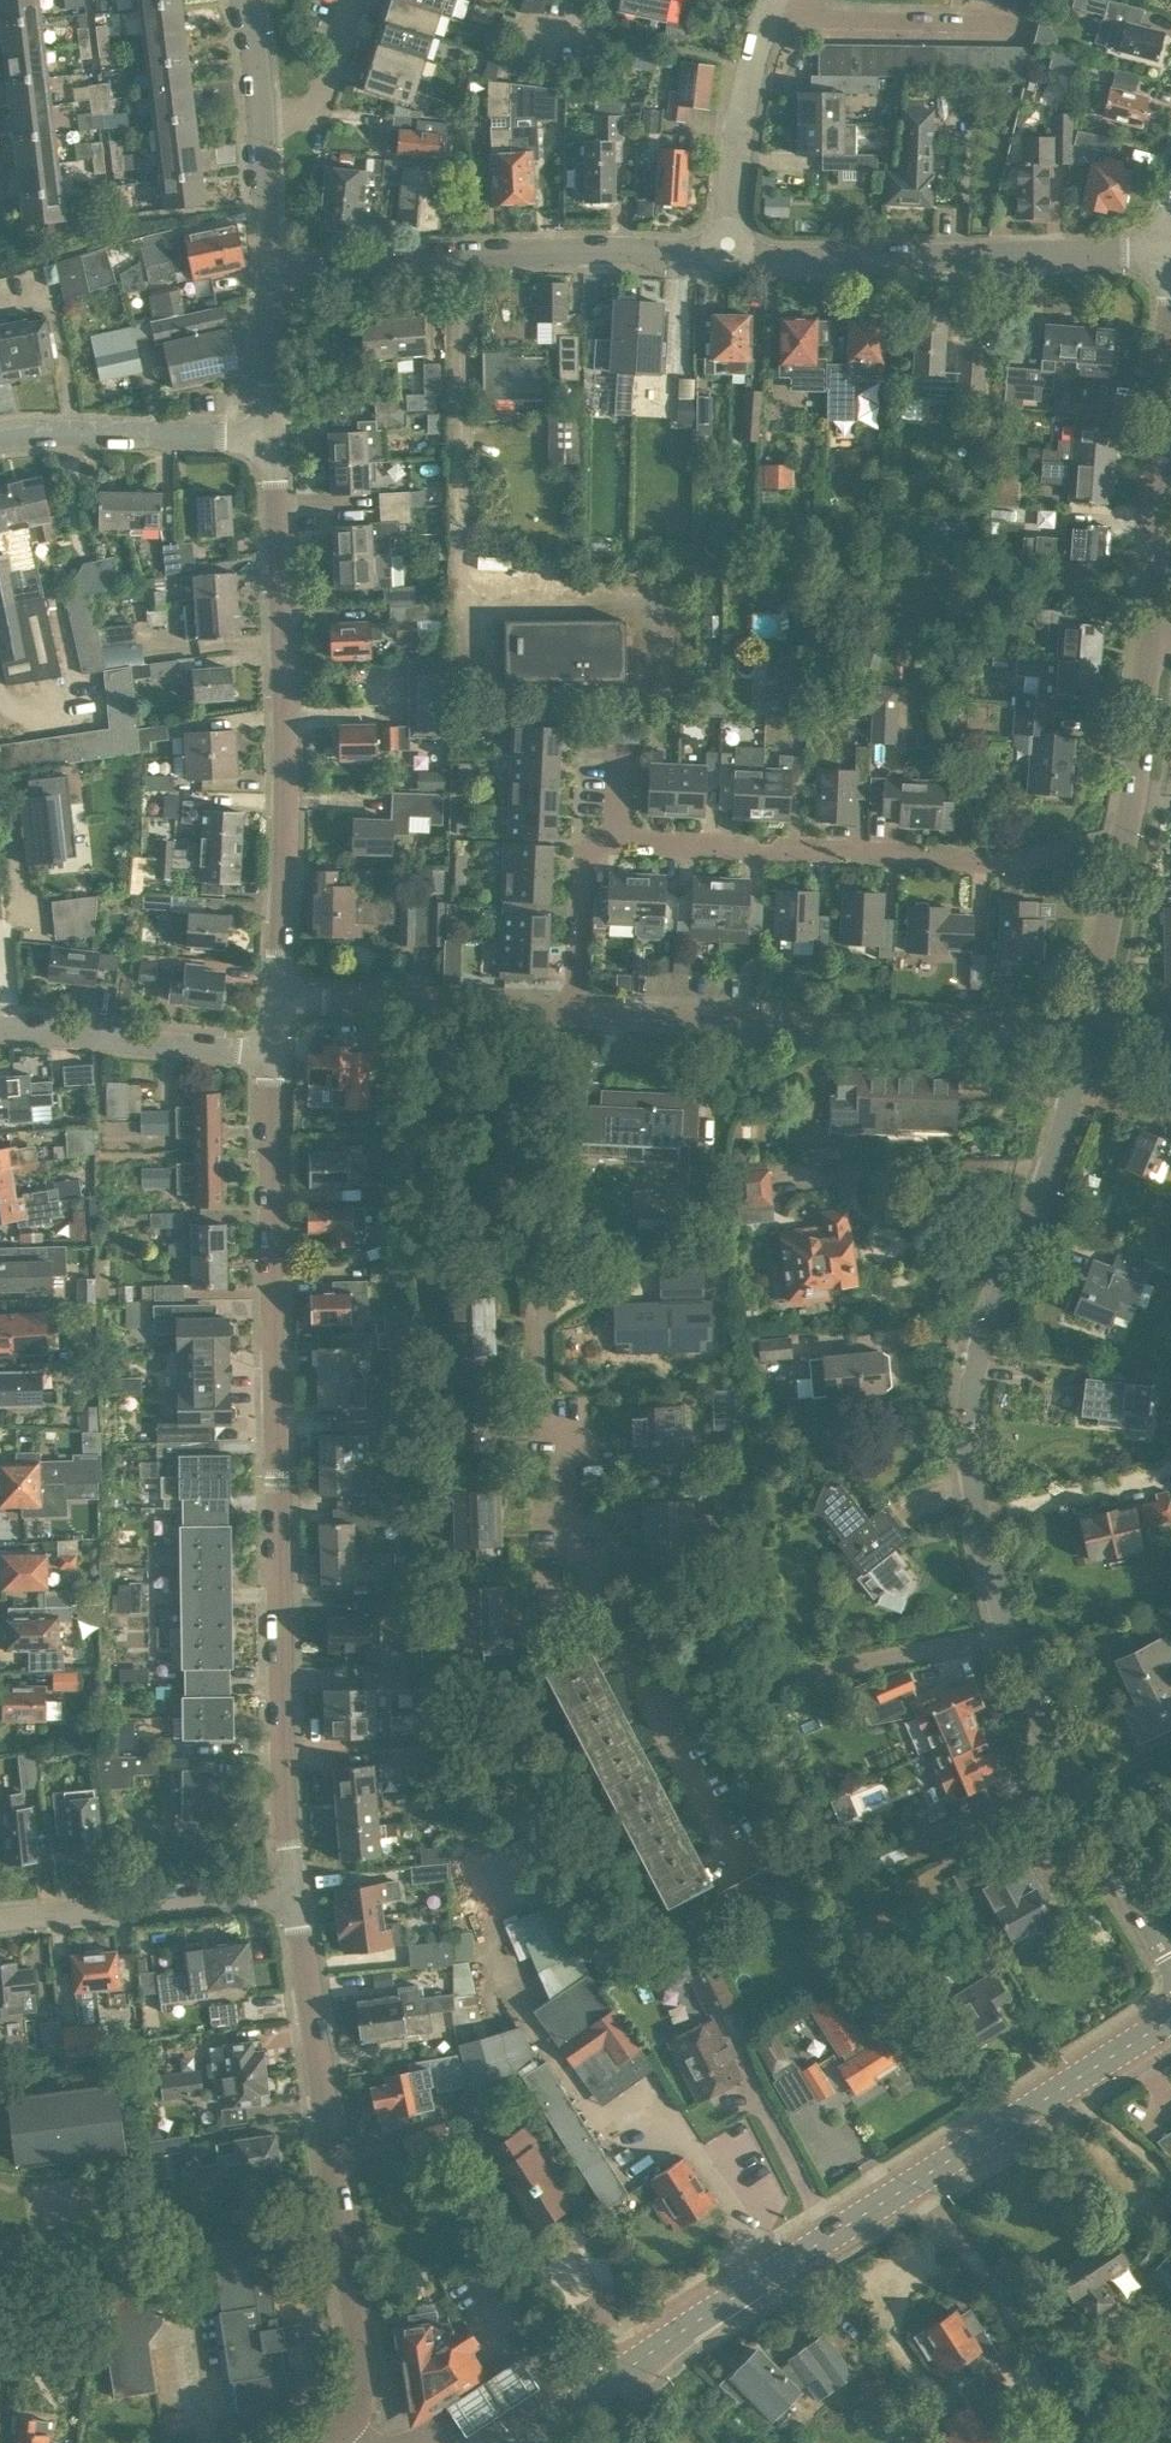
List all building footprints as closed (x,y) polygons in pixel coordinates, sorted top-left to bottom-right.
[(41,18),(39,0),(0,0),(0,23),(41,18)] [(385,19),(434,35),(441,13),(401,0),(391,0),(385,19)] [(441,13),(452,16),(457,0),(401,0),(441,13)] [(615,11),(666,22),(670,0),(618,0),(615,11)] [(1011,9),(1014,0),(999,0),(997,6),(1011,9)] [(1026,13),(1029,0),(1014,0),(1011,9),(1026,13)] [(1026,13),(1040,16),(1044,0),(1029,0),(1026,13)] [(181,2),(139,7),(143,36),(184,30),(181,2)] [(498,31),(510,35),(516,17),(503,13),(498,31)] [(3,53),(44,48),(41,18),(0,23),(0,27),(3,53)] [(385,19),(377,42),(426,58),(434,35),(385,19)] [(1117,52),(1139,57),(1139,55),(1158,60),(1164,33),(1124,24),(1102,19),(1095,45),(1118,51),(1117,52)] [(742,24),(734,20),(727,25),(728,33),(736,37),(742,32),(742,24)] [(96,27),(97,42),(108,41),(106,25),(96,27)] [(79,45),(90,43),(88,28),(78,29),(79,45)] [(184,30),(143,36),(146,65),(188,59),(184,30)] [(108,41),(97,42),(99,57),(111,56),(108,41)] [(377,42),(370,64),(420,80),(426,58),(377,42)] [(90,43),(79,45),(81,59),(92,58),(90,43)] [(817,75),(821,75),(832,75),(833,44),(818,44),(817,75)] [(833,44),(832,75),(847,75),(847,44),(833,44)] [(847,44),(847,75),(862,75),(862,44),(847,44)] [(862,75),(876,76),(877,45),(862,44),(862,75)] [(876,76),(878,76),(891,76),(892,45),(877,45),(876,76)] [(892,45),(891,76),(907,76),(907,45),(892,45)] [(907,45),(907,76),(921,76),(922,45),(907,45)] [(922,45),(921,76),(936,76),(936,45),(922,45)] [(936,45),(936,76),(950,77),(950,45),(936,45)] [(950,45),(950,77),(965,77),(965,46),(950,45)] [(965,46),(965,77),(979,77),(980,46),(965,46)] [(980,46),(979,77),(994,77),(995,46),(980,46)] [(995,46),(994,77),(1009,78),(1009,46),(995,46)] [(1009,46),(1009,78),(1024,78),(1032,47),(1009,46)] [(3,53),(6,81),(48,76),(44,48),(3,53)] [(499,62),(487,59),(481,77),(494,81),(499,62)] [(188,60),(146,66),(150,95),(191,89),(188,60)] [(667,119),(684,121),(686,106),(708,108),(713,65),(682,61),(678,92),(670,91),(667,119)] [(420,80),(370,64),(362,89),(411,105),(420,80)] [(1136,91),(1139,76),(1116,70),(1112,85),(1136,91)] [(798,92),(798,124),(843,124),(843,93),(877,93),(878,76),(876,76),(862,75),(847,75),(832,75),(821,75),(821,92),(798,92)] [(6,81),(10,110),(51,105),(48,76),(6,81)] [(109,83),(98,85),(100,100),(111,98),(109,83)] [(88,86),(90,101),(100,100),(98,85),(88,86)] [(1102,116),(1141,126),(1148,98),(1109,88),(1108,93),(1094,90),(1088,112),(1102,115),(1102,116)] [(191,89),(150,95),(153,123),(195,118),(191,89)] [(930,169),(930,161),(932,109),(925,109),(925,97),(905,96),(904,108),(903,108),(901,159),(901,161),(900,161),(899,174),(887,173),(886,203),(931,205),(932,169),(930,169)] [(111,98),(100,100),(102,115),(113,114),(111,98)] [(100,100),(90,101),(92,116),(102,115),(100,100)] [(10,110),(13,139),(55,134),(51,105),(10,110)] [(657,135),(659,110),(644,108),(642,133),(657,135)] [(576,168),(576,189),(582,194),(586,194),(586,201),(613,201),(613,141),(622,141),(622,115),(592,115),(593,147),(586,147),(586,163),(581,163),(576,168)] [(1024,164),(1017,164),(1017,218),(1046,217),(1046,165),(1055,165),(1055,163),(1071,163),(1071,115),(1052,115),(1052,138),(1024,138),(1024,164)] [(195,118),(153,123),(157,152),(198,147),(195,118)] [(386,152),(418,155),(417,163),(427,164),(428,155),(438,156),(440,134),(447,135),(448,122),(416,120),(414,131),(388,129),(386,152)] [(798,124),(798,155),(821,155),(821,170),(877,170),(877,154),(855,154),(855,124),(843,124),(798,124)] [(491,154),(494,204),(533,202),(530,159),(539,159),(537,126),(490,129),(492,154),(491,154)] [(1073,145),(1109,153),(1112,138),(1076,130),(1073,145)] [(13,139),(17,168),(58,163),(55,134),(13,139)] [(109,141),(111,156),(122,155),(120,140),(109,141)] [(91,143),(93,159),(104,157),(102,142),(91,143)] [(198,147),(157,152),(160,180),(202,175),(198,147)] [(656,204),(684,206),(686,164),(687,164),(688,150),(659,148),(656,204)] [(122,155),(111,156),(113,172),(123,171),(122,155)] [(104,157),(93,159),(95,174),(106,173),(104,157)] [(1081,206),(1104,212),(1105,207),(1122,211),(1131,171),(1121,169),(1123,162),(1103,157),(1101,165),(1092,162),(1081,206)] [(399,222),(433,226),(435,209),(441,210),(444,190),(437,190),(438,173),(432,173),(433,164),(427,164),(417,163),(383,160),(382,173),(381,183),(393,184),(403,185),(399,222)] [(17,168),(20,197),(62,192),(58,163),(17,168)] [(318,225),(321,229),(336,231),(336,229),(366,232),(368,213),(390,216),(393,184),(381,183),(382,173),(326,168),(322,211),(319,210),(318,225)] [(202,175),(160,180),(164,209),(205,204),(202,175)] [(62,192),(20,197),(24,226),(47,223),(49,237),(79,233),(77,219),(65,220),(62,192)] [(763,195),(763,214),(789,215),(789,195),(763,195)] [(116,199),(118,212),(138,210),(137,202),(124,202),(123,198),(116,199)] [(91,217),(77,219),(79,233),(79,236),(93,234),(91,217)] [(169,260),(240,246),(235,223),(184,234),(184,235),(171,238),(173,247),(166,248),(169,260)] [(240,246),(169,260),(145,265),(148,282),(175,277),(173,271),(191,268),(193,279),(244,268),(240,246)] [(116,282),(106,247),(81,255),(89,291),(116,282)] [(56,263),(64,300),(89,291),(81,255),(56,263)] [(559,343),(559,380),(578,379),(578,335),(574,335),(574,314),(567,314),(567,283),(536,283),(537,321),(552,321),(552,343),(559,343)] [(155,320),(184,314),(185,314),(179,289),(150,296),(155,320)] [(622,356),(621,369),(634,370),(634,375),(651,376),(658,377),(663,303),(615,300),(610,355),(622,356)] [(82,306),(74,302),(65,306),(66,316),(74,320),(82,316),(82,306)] [(185,314),(184,314),(155,320),(150,321),(155,345),(163,344),(173,388),(232,375),(240,373),(230,328),(229,329),(224,305),(185,314)] [(953,396),(953,403),(984,404),(987,353),(957,351),(955,372),(942,371),(947,309),(919,307),(913,373),(916,373),(914,393),(953,396)] [(421,315),(391,318),(395,358),(425,355),(421,315)] [(731,373),(731,315),(711,315),(710,358),(705,358),(704,373),(731,373)] [(751,316),(731,315),(731,373),(751,374),(751,369),(753,369),(753,359),(750,359),(751,316)] [(798,319),(783,320),(783,362),(784,362),(784,375),(795,375),(795,388),(828,388),(828,361),(816,361),(816,320),(812,319),(809,316),(801,316),(798,319)] [(860,377),(882,377),(883,321),(879,321),(877,317),(868,317),(865,320),(851,320),(851,343),(831,343),(829,398),(859,399),(860,377)] [(391,318),(361,320),(365,361),(395,358),(391,318)] [(55,372),(45,320),(29,323),(28,320),(0,325),(0,382),(55,372)] [(1075,362),(1079,327),(1045,324),(1041,369),(1023,368),(1021,400),(1040,401),(1041,388),(1053,389),(1055,360),(1075,362)] [(91,336),(101,380),(141,371),(131,327),(91,336)] [(1113,329),(1079,327),(1075,362),(1076,362),(1075,368),(1108,371),(1109,365),(1111,365),(1113,329)] [(595,369),(604,368),(603,338),(595,338),(595,369)] [(482,353),(483,402),(544,401),(544,357),(512,357),(512,352),(482,353)] [(424,394),(440,394),(439,363),(423,363),(424,394)] [(1023,368),(1007,366),(1004,405),(1020,407),(1021,400),(1023,368)] [(740,439),(759,441),(762,391),(744,389),(740,439)] [(1071,413),(1075,414),(1100,415),(1102,416),(1104,396),(1072,394),(1071,413)] [(696,430),(711,430),(711,396),(696,395),(696,399),(696,425),(696,430)] [(404,397),(374,399),(375,415),(405,413),(404,397)] [(696,425),(696,399),(678,398),(676,424),(696,425)] [(405,413),(375,415),(375,420),(376,429),(384,429),(406,428),(405,413)] [(548,463),(579,463),(579,413),(548,413),(548,463)] [(1028,458),(1041,459),(1114,465),(1117,427),(1099,425),(1100,415),(1075,414),(1074,423),(1072,441),(1058,440),(1058,450),(1029,448),(1028,458)] [(327,433),(328,463),(373,461),(386,461),(384,429),(376,429),(375,420),(356,421),(357,432),(327,433)] [(1114,465),(1041,459),(1040,470),(1046,471),(1045,483),(1069,485),(1068,499),(1111,502),(1114,465)] [(373,461),(328,463),(329,493),(368,492),(367,479),(373,479),(373,461)] [(795,464),(764,464),(764,488),(795,488),(795,464)] [(0,557),(0,660),(6,690),(63,679),(34,542),(53,539),(40,478),(7,485),(16,530),(0,533),(0,554),(1,557),(0,557)] [(995,506),(1018,508),(1019,481),(996,480),(995,506)] [(16,530),(7,485),(0,486),(0,533),(16,530)] [(118,534),(130,534),(131,492),(99,491),(98,527),(118,528),(118,534)] [(131,492),(130,534),(141,534),(141,528),(161,529),(162,493),(131,492)] [(379,493),(380,508),(410,507),(410,492),(379,493)] [(196,497),(198,536),(233,534),(231,495),(196,497)] [(330,527),(331,557),(389,555),(388,538),(399,537),(398,523),(411,522),(410,507),(380,508),(380,526),(330,527)] [(1067,523),(1064,560),(1106,563),(1109,526),(1067,523)] [(1021,557),(1034,559),(1034,558),(1050,559),(1051,549),(1036,548),(1036,538),(1023,537),(1021,557)] [(192,542),(177,543),(181,571),(195,568),(192,542)] [(181,571),(177,543),(163,545),(165,575),(181,571)] [(389,603),(389,605),(415,605),(415,604),(414,586),(390,586),(389,555),(331,557),(332,586),(383,586),(384,603),(389,603)] [(82,568),(78,569),(81,585),(83,595),(90,594),(120,586),(113,557),(83,562),(81,562),(82,568)] [(1034,558),(1034,559),(1033,569),(1049,571),(1050,559),(1034,558)] [(1106,563),(1064,560),(1061,597),(1103,601),(1106,563)] [(195,583),(196,597),(237,594),(235,572),(194,575),(194,577),(184,578),(184,583),(195,583)] [(129,602),(144,600),(143,591),(142,583),(126,586),(129,602)] [(64,594),(81,674),(105,668),(98,633),(90,594),(83,595),(81,585),(65,589),(64,594)] [(143,591),(144,600),(145,608),(166,607),(165,590),(143,591)] [(237,594),(196,597),(196,605),(184,605),(186,639),(198,639),(198,640),(239,637),(237,594)] [(415,605),(389,605),(390,624),(397,624),(397,638),(416,637),(415,622),(444,621),(443,603),(415,604),(415,605)] [(879,632),(896,643),(908,625),(891,614),(879,632)] [(504,621),(505,681),(626,679),(626,619),(504,621)] [(1059,621),(1056,657),(1098,660),(1101,625),(1059,621)] [(370,640),(381,639),(381,623),(330,625),(332,657),(352,656),(356,661),(364,661),(368,656),(371,655),(370,640)] [(132,626),(98,633),(105,668),(105,670),(132,665),(140,664),(132,626)] [(861,665),(878,669),(883,648),(866,644),(861,665)] [(1026,656),(1043,657),(1044,647),(1027,646),(1026,656)] [(1016,692),(1015,706),(1051,708),(1052,696),(1095,699),(1098,660),(1056,657),(1056,658),(1018,655),(1017,674),(1041,676),(1040,694),(1016,692)] [(178,659),(132,665),(133,679),(180,673),(178,659)] [(107,684),(134,681),(133,679),(132,665),(105,670),(107,684)] [(799,665),(784,665),(784,691),(799,691),(799,665)] [(407,666),(408,738),(452,737),(452,714),(448,714),(448,666),(407,666)] [(192,670),(193,700),(231,698),(229,668),(192,670)] [(108,698),(135,696),(134,681),(107,684),(108,698)] [(905,715),(892,714),(893,691),(857,690),(856,714),(871,714),(870,742),(897,744),(897,726),(905,726),(905,715)] [(784,695),(784,711),(799,711),(799,695),(784,695)] [(136,711),(135,696),(108,698),(110,713),(136,711)] [(939,715),(960,717),(961,704),(940,702),(939,715)] [(1051,708),(1015,706),(1013,733),(1032,735),(1027,791),(1068,795),(1073,736),(1049,734),(1051,708)] [(136,728),(138,728),(136,711),(110,713),(112,729),(136,728)] [(609,742),(639,744),(640,714),(611,713),(609,742)] [(512,725),(511,753),(557,756),(558,727),(553,727),(554,715),(521,714),(520,726),(512,725)] [(681,715),(681,724),(695,724),(695,715),(681,715)] [(471,725),(471,716),(456,717),(456,725),(471,725)] [(138,728),(136,728),(139,753),(148,752),(147,742),(169,739),(166,724),(138,728)] [(340,759),(377,759),(377,751),(392,751),(392,757),(397,757),(397,726),(340,726),(340,759)] [(100,758),(139,753),(136,728),(112,729),(96,731),(100,758)] [(185,732),(187,755),(235,753),(234,730),(185,732)] [(85,760),(100,758),(96,731),(82,733),(85,760)] [(68,735),(71,762),(85,760),(82,733),(68,735)] [(71,762),(68,735),(53,737),(57,764),(71,762)] [(57,764),(53,737),(39,739),(43,766),(57,764)] [(964,737),(963,737),(961,737),(959,738),(957,739),(956,740),(955,741),(954,743),(953,744),(953,746),(953,748),(953,750),(954,751),(955,753),(956,754),(957,755),(959,756),(961,756),(963,757),(964,756),(966,756),(968,755),(969,754),(970,753),(971,751),(972,750),(972,748),(972,746),(972,744),(971,742),(970,741),(969,740),(968,739),(966,738),(964,737)] [(39,739),(0,744),(0,772),(43,766),(39,739)] [(817,820),(852,822),(854,782),(868,783),(870,747),(855,746),(854,770),(819,769),(817,820)] [(647,812),(675,813),(677,766),(661,765),(662,751),(650,750),(647,812)] [(704,780),(719,781),(720,752),(705,751),(705,767),(677,766),(675,813),(703,815),(704,780)] [(732,816),(760,817),(762,770),(746,769),(747,756),(735,755),(735,753),(720,752),(719,781),(733,782),(732,816)] [(235,753),(187,755),(188,779),(237,777),(235,753)] [(511,753),(510,781),(556,783),(557,756),(511,753)] [(762,770),(760,817),(788,819),(789,784),(803,785),(805,756),(790,755),(790,771),(762,770)] [(458,763),(458,778),(469,779),(470,763),(458,763)] [(417,791),(445,791),(445,772),(418,772),(417,791)] [(19,797),(18,798),(25,863),(27,863),(26,862),(63,857),(60,834),(74,833),(67,775),(27,779),(30,798),(19,799),(19,797)] [(144,790),(173,791),(173,775),(144,775),(144,790)] [(469,779),(458,778),(457,793),(469,794),(469,779)] [(899,814),(898,824),(949,826),(950,805),(939,804),(940,783),(883,780),(882,813),(899,814)] [(510,781),(508,808),(554,810),(556,783),(510,781)] [(430,823),(442,824),(443,794),(405,792),(405,800),(392,799),(391,820),(353,818),(352,852),(391,854),(392,833),(407,833),(408,815),(430,816),(430,823)] [(165,796),(164,818),(180,819),(182,798),(165,796)] [(202,823),(201,838),(241,841),(241,840),(243,813),(203,810),(204,802),(191,801),(190,822),(202,823)] [(554,810),(508,808),(507,836),(553,838),(554,810)] [(456,834),(468,834),(468,818),(456,818),(456,834)] [(157,839),(156,859),(174,860),(174,859),(216,861),(216,855),(240,857),(240,855),(244,855),(244,850),(246,848),(247,842),(245,840),(241,840),(241,841),(201,838),(201,846),(188,845),(188,850),(174,849),(174,840),(157,839)] [(504,843),(503,871),(549,873),(550,845),(504,843)] [(456,853),(455,869),(466,869),(467,854),(456,853)] [(174,860),(156,859),(155,878),(172,879),(173,869),(200,870),(198,893),(225,895),(226,881),(239,882),(240,857),(216,855),(216,861),(174,859),(174,860)] [(466,869),(455,869),(454,884),(466,884),(466,869)] [(312,936),(337,936),(338,915),(336,914),(337,885),(338,871),(313,871),(312,936)] [(446,872),(418,871),(417,892),(445,893),(446,872)] [(503,871),(502,906),(533,908),(533,900),(548,901),(549,873),(503,871)] [(607,921),(634,923),(636,875),(609,874),(608,898),(594,897),(592,926),(607,927),(607,921)] [(664,930),(676,930),(677,901),(664,901),(665,877),(636,875),(634,923),(635,923),(635,930),(641,936),(657,937),(663,931),(664,930)] [(676,936),(718,938),(721,879),(693,878),(692,902),(677,901),(676,930),(676,936)] [(721,879),(718,938),(746,940),(747,934),(761,934),(763,906),(748,905),(749,881),(721,879)] [(398,944),(429,945),(430,925),(414,925),(415,901),(400,901),(362,897),(362,885),(337,885),(336,914),(338,915),(337,936),(338,936),(338,943),(340,946),(349,946),(353,943),(353,936),(361,936),(361,920),(399,922),(398,944)] [(776,938),(813,940),(812,954),(827,955),(828,926),(814,925),(815,891),(778,890),(776,938)] [(143,908),(170,910),(171,895),(143,893),(143,908)] [(878,957),(893,958),(894,929),(880,928),(882,895),(844,893),(842,941),(879,943),(878,957)] [(75,897),(79,935),(92,934),(95,895),(75,897)] [(1055,920),(1056,903),(1002,900),(1000,957),(1001,963),(1010,963),(1012,958),(1040,959),(1041,919),(1055,920)] [(445,945),(445,939),(445,937),(446,902),(415,901),(414,925),(430,925),(429,945),(445,945)] [(908,951),(945,953),(945,947),(971,948),(973,917),(947,916),(947,907),(910,905),(908,951)] [(502,906),(500,942),(546,944),(547,916),(532,915),(533,908),(502,906)] [(1164,945),(1170,945),(1170,907),(1163,907),(1164,945)] [(187,946),(225,948),(227,915),(189,912),(176,911),(173,944),(187,945),(187,946)] [(446,923),(445,937),(445,939),(457,940),(457,924),(446,923)] [(546,944),(500,942),(493,941),(492,963),(499,963),(498,978),(530,979),(530,971),(544,972),(546,944)] [(25,947),(17,946),(16,955),(25,955),(25,947)] [(49,979),(94,984),(96,967),(117,969),(119,955),(52,948),(49,979)] [(970,983),(984,983),(986,955),(971,954),(970,983)] [(672,957),(672,971),(687,972),(688,957),(672,957)] [(188,1007),(196,1008),(200,1003),(221,1005),(221,1000),(224,999),(225,992),(222,990),(224,973),(203,971),(203,965),(186,964),(185,971),(173,969),(172,983),(171,983),(169,1000),(185,1002),(188,1007)] [(444,964),(444,982),(459,983),(459,964),(444,964)] [(138,980),(157,982),(158,968),(139,966),(138,980)] [(629,991),(630,974),(616,973),(615,991),(629,991)] [(398,1034),(374,1033),(374,1053),(398,1054),(398,1034)] [(333,1086),(332,1106),(366,1107),(368,1050),(356,1050),(357,1047),(323,1046),(323,1054),(309,1054),(309,1075),(309,1086),(333,1086)] [(68,1070),(69,1085),(93,1083),(92,1069),(68,1070)] [(832,1132),(953,1136),(955,1073),(840,1069),(839,1098),(833,1098),(832,1132)] [(45,1094),(44,1093),(51,1092),(50,1080),(30,1082),(29,1073),(0,1076),(0,1098),(45,1094)] [(106,1082),(105,1117),(126,1117),(127,1082),(106,1082)] [(375,1087),(375,1103),(403,1104),(404,1088),(375,1087)] [(643,1161),(677,1163),(679,1144),(694,1144),(696,1096),(602,1091),(601,1106),(575,1105),(573,1143),(643,1147),(643,1161)] [(0,1098),(0,1118),(8,1117),(8,1122),(54,1119),(52,1092),(51,1092),(44,1093),(45,1094),(0,1098)] [(176,1106),(176,1122),(219,1121),(219,1092),(194,1093),(194,1106),(176,1106)] [(141,1111),(141,1122),(168,1122),(168,1110),(141,1111)] [(195,1137),(195,1150),(220,1149),(219,1121),(176,1122),(176,1137),(195,1137)] [(759,1141),(760,1122),(742,1121),(741,1140),(759,1141)] [(168,1122),(141,1122),(141,1134),(169,1134),(168,1122)] [(95,1153),(93,1129),(66,1129),(67,1158),(95,1153)] [(1140,1130),(1123,1169),(1170,1189),(1170,1142),(1140,1130)] [(11,1167),(11,1168),(19,1167),(18,1165),(38,1162),(35,1145),(15,1148),(15,1146),(0,1148),(0,1169),(11,1167)] [(343,1152),(310,1153),(310,1169),(307,1172),(307,1179),(310,1180),(311,1186),(347,1185),(347,1182),(362,1182),(362,1170),(366,1170),(366,1155),(361,1155),(361,1145),(343,1145),(343,1152)] [(736,1159),(750,1159),(749,1147),(736,1148),(736,1159)] [(176,1163),(177,1178),(220,1178),(220,1149),(195,1150),(196,1162),(176,1163)] [(816,1158),(841,1158),(841,1150),(816,1151),(816,1158)] [(691,1152),(690,1178),(709,1179),(710,1153),(691,1152)] [(371,1183),(371,1203),(394,1202),(394,1201),(404,1201),(403,1159),(391,1159),(392,1169),(382,1169),(382,1183),(371,1183)] [(735,1174),(740,1224),(775,1220),(770,1170),(769,1170),(768,1161),(731,1162),(731,1174),(735,1174)] [(16,1199),(15,1197),(11,1168),(11,1167),(0,1169),(0,1201),(16,1199)] [(142,1168),(142,1179),(169,1178),(169,1168),(142,1168)] [(31,1192),(32,1198),(33,1203),(49,1201),(49,1200),(82,1196),(79,1178),(54,1182),(55,1189),(47,1190),(31,1192)] [(169,1178),(142,1179),(142,1187),(169,1187),(169,1178)] [(220,1178),(177,1178),(177,1194),(196,1193),(196,1206),(221,1206),(220,1178)] [(0,1201),(0,1220),(16,1218),(18,1227),(52,1222),(49,1201),(33,1203),(32,1198),(23,1199),(23,1196),(15,1197),(16,1199),(0,1201)] [(394,1202),(371,1203),(364,1203),(363,1208),(352,1208),(352,1207),(310,1208),(310,1207),(309,1207),(310,1232),(310,1231),(329,1230),(329,1244),(328,1244),(329,1245),(353,1244),(353,1229),(364,1229),(364,1221),(371,1221),(371,1216),(395,1216),(394,1202)] [(85,1239),(86,1211),(75,1210),(75,1222),(72,1222),(72,1239),(85,1239)] [(827,1236),(804,1239),(802,1228),(782,1231),(790,1300),(826,1296),(825,1285),(853,1282),(844,1211),(824,1213),(827,1236)] [(150,1228),(183,1228),(182,1212),(150,1212),(150,1228)] [(168,1256),(191,1256),(191,1255),(226,1254),(225,1224),(191,1224),(191,1236),(168,1244),(168,1256)] [(20,1242),(32,1241),(32,1232),(20,1232),(20,1242)] [(135,1257),(135,1242),(119,1243),(119,1257),(135,1257)] [(26,1288),(27,1292),(52,1291),(50,1246),(25,1246),(25,1262),(0,1263),(0,1289),(26,1288)] [(714,1247),(714,1262),(732,1261),(731,1247),(714,1247)] [(191,1255),(191,1256),(192,1287),(227,1286),(226,1254),(191,1255)] [(1112,1268),(1092,1261),(1074,1311),(1109,1324),(1112,1315),(1130,1322),(1151,1266),(1118,1254),(1112,1268)] [(109,1288),(109,1259),(96,1259),(96,1283),(96,1300),(115,1299),(115,1288),(109,1288)] [(370,1263),(370,1280),(400,1279),(399,1263),(370,1263)] [(629,1347),(704,1345),(703,1304),(682,1305),(681,1299),(703,1299),(702,1275),(680,1275),(681,1278),(664,1279),(665,1300),(665,1307),(628,1308),(629,1347)] [(154,1299),(184,1300),(183,1284),(153,1284),(154,1299)] [(133,1287),(118,1286),(118,1300),(133,1300),(133,1287)] [(311,1291),(311,1323),(350,1323),(349,1304),(368,1303),(367,1290),(349,1291),(311,1291)] [(450,1300),(451,1353),(497,1352),(495,1299),(450,1300)] [(126,1302),(126,1316),(139,1316),(139,1302),(126,1302)] [(177,1325),(178,1350),(228,1349),(228,1337),(234,1333),(234,1324),(227,1321),(227,1317),(193,1318),(192,1304),(153,1304),(153,1325),(177,1325)] [(76,1308),(77,1325),(96,1325),(96,1307),(76,1308)] [(384,1333),(407,1332),(406,1311),(384,1312),(384,1333)] [(45,1352),(43,1313),(0,1316),(0,1355),(45,1352)] [(570,1361),(627,1362),(628,1318),(571,1317),(570,1361)] [(378,1333),(378,1349),(407,1347),(407,1332),(384,1333),(378,1333)] [(758,1339),(760,1361),(793,1358),(791,1336),(758,1339)] [(318,1347),(318,1376),(350,1376),(370,1376),(370,1364),(360,1364),(360,1346),(318,1347)] [(178,1350),(179,1392),(229,1391),(228,1349),(178,1350)] [(809,1358),(814,1396),(885,1390),(892,1380),(890,1358),(880,1350),(809,1358)] [(40,1403),(40,1402),(55,1402),(55,1390),(40,1391),(40,1374),(0,1374),(0,1404),(40,1403)] [(319,1407),(351,1406),(367,1406),(366,1382),(375,1382),(375,1375),(370,1376),(350,1376),(318,1376),(319,1407)] [(1078,1416),(1095,1419),(1094,1425),(1140,1432),(1142,1419),(1146,1420),(1150,1388),(1084,1379),(1078,1416)] [(735,1429),(733,1390),(712,1391),(714,1430),(735,1429)] [(229,1391),(179,1392),(179,1422),(157,1423),(157,1441),(207,1441),(207,1424),(229,1423),(229,1420),(236,1416),(235,1407),(229,1404),(229,1391)] [(454,1396),(455,1448),(495,1447),(494,1428),(498,1428),(497,1395),(454,1396)] [(372,1420),(404,1418),(411,1418),(410,1402),(371,1404),(372,1420)] [(98,1406),(81,1407),(81,1430),(98,1429),(98,1406)] [(634,1409),(636,1463),(682,1461),(681,1429),(685,1429),(685,1406),(634,1409)] [(412,1460),(410,1418),(393,1419),(394,1460),(412,1460)] [(320,1435),(321,1464),(352,1464),(352,1435),(320,1435)] [(178,1456),(178,1476),(230,1474),(230,1454),(194,1454),(194,1442),(162,1442),(162,1456),(178,1456)] [(65,1482),(81,1481),(96,1481),(102,1481),(101,1454),(73,1454),(73,1461),(40,1462),(40,1460),(39,1460),(39,1452),(17,1453),(17,1462),(0,1463),(0,1484),(65,1482)] [(337,1495),(337,1508),(383,1507),(383,1492),(369,1492),(369,1463),(352,1464),(321,1464),(321,1495),(337,1495)] [(182,1498),(183,1511),(226,1510),(225,1497),(230,1497),(230,1474),(178,1476),(178,1498),(182,1498)] [(96,1481),(81,1481),(82,1497),(97,1497),(96,1481)] [(0,1484),(0,1506),(40,1505),(40,1504),(66,1503),(65,1482),(0,1484)] [(838,1545),(862,1575),(867,1571),(884,1592),(906,1600),(913,1580),(903,1567),(907,1564),(895,1549),(910,1537),(884,1505),(868,1517),(840,1482),(835,1486),(823,1482),(812,1512),(822,1515),(843,1541),(838,1545)] [(459,1524),(459,1545),(479,1544),(479,1545),(502,1545),(501,1491),(456,1492),(457,1524),(459,1524)] [(1084,1539),(1079,1542),(1082,1553),(1086,1554),(1088,1560),(1108,1555),(1109,1562),(1125,1558),(1124,1552),(1142,1548),(1137,1527),(1170,1519),(1170,1501),(1170,1499),(1169,1500),(1168,1492),(1156,1494),(1158,1501),(1133,1506),(1133,1505),(1117,1509),(1115,1503),(1095,1508),(1094,1511),(1091,1508),(1082,1510),(1078,1514),(1084,1539)] [(648,1504),(649,1542),(653,1541),(654,1561),(695,1560),(694,1539),(696,1539),(694,1503),(648,1504)] [(321,1523),(322,1551),(370,1551),(370,1525),(410,1524),(409,1507),(383,1507),(337,1508),(337,1523),(321,1523)] [(179,1525),(179,1546),(231,1545),(230,1524),(227,1524),(226,1510),(183,1511),(183,1524),(179,1525)] [(60,1542),(60,1568),(76,1568),(76,1541),(60,1542)] [(179,1546),(180,1567),(231,1567),(231,1545),(179,1546)] [(370,1551),(322,1551),(322,1582),(354,1582),(353,1564),(381,1564),(381,1551),(370,1552),(370,1551)] [(0,1582),(3,1583),(3,1587),(44,1586),(44,1556),(3,1556),(3,1572),(0,1571),(0,1582)] [(180,1567),(180,1589),(206,1588),(206,1605),(232,1604),(231,1588),(231,1567),(180,1567)] [(382,1576),(382,1595),(419,1594),(419,1575),(382,1576)] [(118,1584),(118,1613),(141,1612),(141,1582),(130,1582),(130,1583),(118,1584)] [(180,1605),(181,1626),(232,1625),(232,1604),(206,1605),(206,1588),(180,1589),(180,1605)] [(500,1619),(505,1619),(504,1588),(460,1589),(460,1623),(462,1623),(462,1640),(476,1639),(476,1641),(500,1640),(500,1619)] [(44,1591),(45,1606),(72,1606),(72,1605),(71,1589),(44,1591)] [(419,1594),(382,1595),(383,1615),(420,1613),(419,1594)] [(72,1606),(45,1606),(45,1617),(38,1617),(37,1616),(3,1616),(3,1632),(1,1635),(1,1644),(4,1646),(4,1651),(29,1650),(29,1670),(64,1670),(64,1663),(64,1650),(56,1650),(56,1622),(72,1622),(72,1613),(72,1606)] [(328,1617),(328,1621),(324,1621),(324,1634),(327,1634),(328,1651),(368,1650),(368,1646),(380,1646),(379,1633),(368,1633),(368,1617),(328,1617)] [(181,1626),(181,1647),(232,1646),(232,1625),(181,1626)] [(1137,1737),(1143,1739),(1170,1726),(1170,1686),(1162,1666),(1170,1661),(1170,1650),(1166,1640),(1159,1638),(1117,1658),(1141,1710),(1133,1714),(1129,1721),(1137,1737)] [(184,1668),(185,1682),(228,1682),(228,1667),(232,1668),(232,1646),(181,1647),(181,1668),(184,1668)] [(548,1671),(668,1906),(713,1883),(705,1868),(698,1871),(593,1666),(600,1662),(592,1648),(548,1671)] [(325,1689),(325,1712),(389,1711),(388,1688),(416,1688),(415,1665),(362,1666),(362,1689),(325,1689)] [(120,1669),(120,1682),(131,1682),(131,1669),(120,1669)] [(53,1690),(78,1691),(78,1671),(53,1671),(53,1690)] [(913,1701),(933,1749),(977,1729),(969,1708),(979,1704),(970,1682),(947,1691),(945,1686),(912,1699),(907,1686),(909,1685),(903,1671),(871,1685),(883,1713),(913,1701)] [(181,1696),(182,1717),(234,1717),(233,1695),(228,1695),(228,1682),(185,1682),(185,1696),(181,1696)] [(845,1684),(823,1689),(825,1699),(847,1695),(845,1684)] [(1,1719),(61,1719),(61,1700),(43,1700),(43,1686),(0,1687),(1,1719)] [(389,1711),(325,1712),(326,1736),(374,1735),(375,1749),(389,1749),(419,1745),(417,1730),(390,1733),(389,1711)] [(234,1717),(182,1717),(182,1739),(234,1739),(234,1717)] [(118,1750),(134,1750),(133,1722),(117,1723),(118,1750)] [(977,1729),(933,1749),(943,1771),(940,1772),(950,1797),(982,1784),(978,1773),(992,1767),(986,1753),(987,1753),(977,1729)] [(419,1752),(420,1768),(450,1764),(447,1749),(419,1752)] [(21,1755),(25,1789),(41,1787),(37,1753),(21,1755)] [(166,1774),(166,1756),(94,1755),(102,1790),(134,1788),(134,1774),(166,1774)] [(55,1756),(39,1758),(40,1773),(57,1772),(55,1756)] [(332,1768),(335,1798),(382,1795),(381,1786),(391,1777),(390,1765),(332,1768)] [(212,1821),(212,1830),(231,1831),(231,1818),(233,1818),(233,1799),(229,1799),(229,1775),(210,1775),(210,1772),(171,1771),(170,1794),(183,1795),(183,1817),(177,1816),(176,1825),(194,1826),(194,1817),(201,1818),(200,1821),(212,1821)] [(426,1790),(427,1801),(447,1799),(446,1788),(426,1790)] [(54,1794),(55,1809),(58,1834),(67,1832),(70,1856),(101,1853),(98,1814),(96,1814),(94,1790),(54,1794)] [(335,1798),(337,1828),(378,1825),(378,1824),(377,1807),(382,1807),(382,1795),(335,1798)] [(5,1863),(37,1860),(33,1821),(31,1822),(30,1808),(13,1810),(13,1809),(0,1810),(0,1813),(5,1863)] [(974,1841),(963,1814),(927,1829),(938,1856),(974,1841)] [(378,1825),(337,1828),(340,1860),(381,1857),(379,1837),(397,1835),(396,1823),(378,1824),(378,1825)] [(421,1848),(422,1865),(448,1863),(450,1845),(421,1848)] [(780,1860),(768,1866),(782,1893),(794,1887),(780,1860)] [(952,1875),(960,1891),(986,1878),(979,1861),(952,1875)] [(984,1888),(996,1910),(995,1910),(1011,1937),(1050,1915),(1037,1893),(1044,1889),(1028,1862),(984,1888)] [(448,1863),(422,1865),(411,1866),(413,1883),(449,1879),(448,1863)] [(768,1866),(755,1873),(769,1900),(782,1893),(768,1866)] [(755,1873),(743,1880),(756,1906),(769,1900),(755,1873)] [(743,1880),(730,1886),(744,1913),(756,1906),(743,1880)] [(334,1900),(337,1919),(384,1914),(382,1900),(400,1897),(398,1881),(366,1885),(363,1882),(356,1883),(353,1887),(336,1890),(337,1900),(334,1900)] [(744,1913),(730,1886),(717,1893),(731,1919),(744,1913)] [(785,1899),(794,1915),(812,1906),(803,1889),(785,1899)] [(874,1910),(861,1916),(838,1926),(851,1955),(887,1940),(874,1910)] [(384,1914),(337,1919),(341,1942),(343,1941),(344,1951),(403,1943),(400,1921),(385,1923),(384,1914)] [(175,1950),(178,1971),(165,1973),(169,1997),(192,1993),(192,1989),(206,1987),(207,1989),(253,1983),(248,1940),(202,1946),(201,1941),(186,1943),(186,1949),(175,1950)] [(410,1968),(454,1964),(452,1940),(408,1944),(410,1968)] [(688,1979),(707,2015),(739,1998),(725,1972),(713,1978),(693,1940),(662,1955),(677,1985),(688,1979)] [(70,1957),(73,1992),(117,1987),(114,1953),(70,1957)] [(7,2014),(7,2012),(6,2002),(20,2001),(19,1994),(35,1993),(32,1968),(17,1969),(16,1961),(0,1963),(0,2015),(7,2014)] [(454,1964),(453,1993),(455,2009),(454,2009),(454,2025),(475,2021),(471,1999),(475,1999),(467,1962),(454,1964)] [(373,1972),(375,1987),(393,1985),(391,1969),(373,1972)] [(158,1974),(157,1970),(140,1972),(143,1994),(160,1991),(158,1974)] [(611,2006),(587,1972),(533,2010),(556,2043),(611,2006)] [(993,2006),(1008,1997),(993,1973),(943,2004),(970,2048),(1005,2026),(993,2006)] [(356,2000),(359,2021),(431,2012),(454,2009),(455,2009),(453,1993),(420,1997),(418,1984),(397,1987),(398,1994),(356,2000)] [(847,2062),(839,2066),(855,2092),(873,2081),(869,2076),(913,2048),(891,2014),(860,2033),(847,2012),(848,2011),(837,1992),(812,2008),(840,2052),(842,2051),(847,2062)] [(237,2023),(235,2002),(209,2005),(211,2026),(237,2023)] [(611,2006),(556,2043),(568,2060),(562,2064),(573,2079),(579,2074),(591,2091),(612,2076),(617,2084),(628,2076),(623,2068),(624,2068),(621,2063),(641,2049),(611,2006)] [(431,2012),(359,2021),(362,2042),(406,2037),(406,2035),(433,2031),(431,2012)] [(667,2042),(697,2102),(742,2078),(712,2018),(667,2042)] [(61,2029),(65,2061),(103,2056),(99,2024),(61,2029)] [(458,2043),(465,2071),(469,2086),(475,2106),(527,2065),(534,2062),(521,2025),(458,2043)] [(225,2060),(212,2062),(216,2094),(230,2092),(232,2107),(269,2101),(262,2051),(254,2052),(252,2041),(223,2045),(225,2060)] [(469,2086),(465,2071),(463,2072),(458,2056),(414,2062),(416,2071),(383,2077),(386,2085),(372,2088),(376,2110),(377,2109),(379,2119),(380,2119),(382,2131),(400,2127),(398,2115),(418,2111),(418,2110),(433,2107),(429,2089),(437,2087),(438,2093),(469,2086)] [(799,2072),(800,2071),(792,2058),(771,2071),(779,2084),(799,2072)] [(522,2076),(605,2208),(629,2194),(546,2061),(522,2076)] [(799,2072),(818,2102),(835,2091),(816,2061),(800,2071),(799,2072)] [(15,2133),(19,2164),(124,2149),(115,2085),(114,2085),(111,2066),(72,2071),(75,2091),(29,2097),(27,2083),(0,2087),(0,2135),(15,2133)] [(200,2069),(184,2071),(186,2097),(203,2095),(200,2069)] [(186,2097),(184,2071),(159,2075),(160,2084),(163,2100),(186,2097)] [(144,2086),(160,2084),(159,2075),(143,2077),(144,2086)] [(402,2136),(409,2156),(451,2141),(443,2122),(402,2136)] [(524,2206),(521,2208),(522,2211),(525,2209),(536,2227),(569,2206),(557,2188),(561,2186),(559,2183),(556,2185),(544,2167),(547,2164),(545,2162),(542,2164),(531,2147),(537,2144),(525,2126),(483,2153),(494,2171),(499,2168),(510,2184),(507,2187),(508,2189),(512,2187),(524,2206)] [(203,2165),(206,2186),(222,2184),(220,2173),(236,2171),(237,2172),(277,2166),(276,2162),(279,2160),(278,2151),(275,2150),(273,2133),(234,2139),(235,2140),(216,2143),(219,2163),(203,2165)] [(150,2140),(152,2156),(190,2151),(188,2135),(150,2140)] [(652,2200),(666,2222),(669,2219),(676,2229),(716,2202),(708,2190),(704,2193),(683,2158),(649,2180),(660,2196),(652,2200)] [(220,2310),(230,2380),(233,2379),(238,2414),(273,2408),(271,2396),(288,2393),(281,2347),(297,2345),(293,2323),(278,2326),(271,2282),(272,2282),(267,2248),(250,2251),(248,2237),(245,2237),(244,2226),(213,2231),(215,2242),(212,2242),(222,2310),(220,2310)] [(1147,2268),(1170,2240),(1170,2237),(1158,2227),(1133,2255),(1147,2268)] [(1098,2282),(1130,2261),(1112,2235),(1049,2276),(1058,2291),(1064,2287),(1071,2299),(1075,2297),(1099,2319),(1119,2302),(1098,2282)] [(1168,2253),(1152,2272),(1170,2289),(1170,2256),(1168,2253)] [(563,2277),(573,2303),(593,2295),(582,2269),(563,2277)] [(99,2294),(117,2397),(160,2389),(150,2331),(157,2321),(168,2319),(166,2312),(158,2313),(153,2285),(99,2294)] [(937,2351),(933,2353),(944,2372),(966,2359),(974,2372),(988,2364),(980,2350),(984,2348),(976,2335),(984,2330),(970,2308),(958,2316),(955,2312),(925,2332),(937,2351)] [(459,2394),(480,2380),(479,2378),(485,2374),(470,2351),(479,2345),(464,2322),(451,2331),(450,2321),(437,2323),(436,2311),(408,2315),(410,2327),(398,2329),(410,2413),(412,2413),(420,2416),(421,2418),(443,2404),(459,2394)] [(791,2361),(777,2370),(757,2350),(734,2373),(733,2372),(732,2373),(730,2371),(718,2383),(740,2402),(744,2397),(755,2408),(760,2402),(775,2418),(774,2419),(781,2425),(795,2411),(786,2402),(797,2391),(796,2390),(806,2382),(818,2399),(852,2374),(824,2335),(790,2359),(791,2361)] [(534,2387),(515,2358),(459,2395),(444,2405),(463,2433),(534,2387)] [(907,2387),(899,2379),(883,2380),(883,2373),(864,2379),(860,2374),(855,2379),(863,2392),(863,2406),(908,2405),(907,2387)] [(969,2404),(943,2420),(958,2442),(994,2442),(969,2404)] [(49,2420),(18,2416),(15,2442),(48,2442),(49,2433),(47,2433),(49,2420)]
